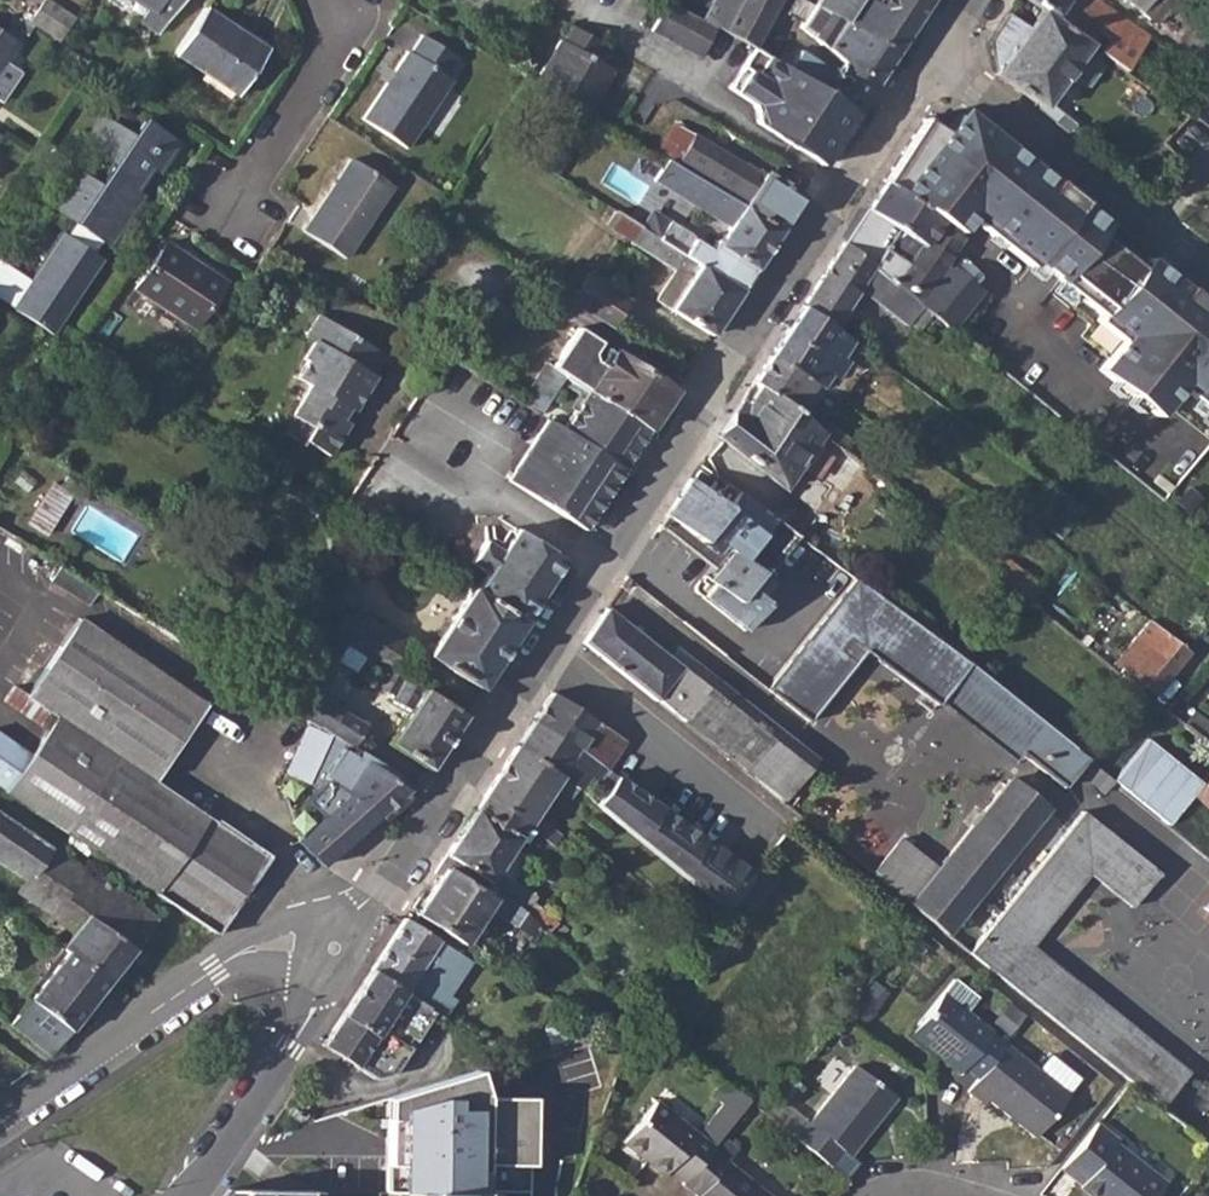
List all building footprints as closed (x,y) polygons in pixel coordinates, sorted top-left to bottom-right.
[(32,19),(60,36),(74,13),(52,0),(43,0),(32,19)] [(146,9),(139,20),(157,33),(179,0),(132,0),(146,9)] [(667,0),(665,0),(650,29),(698,55),(715,25),(702,19),(668,0),(667,0)] [(702,19),(715,25),(755,46),(768,17),(734,0),(712,0),(702,19)] [(768,17),(777,0),(734,0),(768,17)] [(813,4),(894,54),(899,45),(929,0),(882,0),(880,4),(873,0),(815,0),(813,4)] [(1041,8),(1053,16),(1062,1),(1097,25),(1093,30),(1105,39),(1096,51),(1123,71),(1128,64),(1142,42),(1143,40),(1088,0),(1028,0),(1041,8)] [(1154,22),(1173,0),(1127,0),(1154,22)] [(1004,14),(987,40),(993,74),(1038,110),(1046,100),(1067,72),(1085,86),(1101,63),(1082,50),(1087,45),(1084,42),(1093,30),(1097,25),(1062,1),(1053,16),(1041,8),(1028,26),(1005,13),(1004,14)] [(813,4),(799,26),(841,60),(875,84),(894,54),(813,4)] [(202,8),(172,54),(236,94),(266,49),(202,8)] [(0,32),(0,101),(19,71),(5,62),(17,43),(0,32)] [(405,52),(361,117),(404,146),(448,81),(445,78),(456,61),(420,36),(408,53),(405,52)] [(556,39),(534,81),(548,89),(587,112),(609,69),(588,57),(558,40),(556,39)] [(781,65),(759,50),(732,91),(752,104),(757,124),(822,164),(855,113),(786,68),(781,65)] [(798,50),(786,68),(855,113),(867,94),(875,84),(841,60),(838,65),(833,72),(798,50)] [(527,76),(518,90),(540,104),(548,89),(534,81),(527,76)] [(1060,112),(1052,122),(1072,137),(1077,130),(1074,127),(1074,123),(1060,112)] [(73,167),(66,177),(129,218),(144,195),(136,189),(151,166),(158,172),(178,141),(141,116),(130,134),(106,118),(87,148),(109,163),(97,183),(73,167)] [(881,185),(958,233),(971,217),(1005,244),(1032,266),(1037,261),(1060,280),(1103,315),(1098,320),(1124,340),(1101,369),(1158,415),(1181,386),(1208,409),(1208,330),(1208,332),(1196,322),(1203,313),(1100,230),(1105,225),(1076,201),(1014,151),(1002,166),(990,156),(997,147),(958,116),(945,133),(924,119),(893,166),(881,185)] [(674,126),(657,154),(666,160),(675,164),(692,134),(676,124),(674,126)] [(714,152),(697,178),(780,228),(801,196),(745,160),(737,166),(714,152)] [(350,157),(301,231),(344,258),(392,185),(350,157)] [(585,173),(576,187),(613,210),(718,277),(739,290),(780,228),(697,178),(675,164),(666,160),(656,178),(703,207),(701,210),(731,228),(720,242),(715,239),(709,248),(587,171),(585,173)] [(47,205),(73,222),(65,235),(62,233),(30,282),(0,262),(0,298),(53,333),(102,259),(92,253),(100,241),(110,247),(129,218),(66,177),(47,205)] [(942,262),(960,235),(958,233),(921,210),(881,185),(842,244),(913,300),(942,262)] [(718,277),(613,210),(605,223),(631,240),(630,242),(674,270),(656,300),(710,334),(739,290),(718,277)] [(164,241),(133,288),(194,327),(225,281),(164,241)] [(842,244),(801,305),(831,327),(858,287),(905,325),(908,322),(920,305),(913,300),(842,244)] [(942,264),(913,300),(920,305),(930,313),(951,330),(979,293),(942,264)] [(571,295),(569,298),(611,325),(627,301),(586,272),(585,273),(571,295)] [(801,305),(769,354),(823,390),(831,396),(849,366),(879,386),(891,370),(831,327),(801,305)] [(290,414),(279,432),(299,445),(301,441),(327,455),(344,426),(337,420),(345,407),(351,411),(371,376),(368,375),(380,355),(314,313),(301,332),(310,339),(289,373),(304,384),(287,412),(290,414)] [(576,324),(550,367),(564,376),(587,391),(647,430),(674,389),(613,348),(602,364),(592,357),(591,350),(598,339),(576,324)] [(769,354),(753,378),(819,431),(845,453),(859,464),(880,481),(887,472),(824,420),(828,416),(815,404),(823,390),(769,354)] [(545,364),(522,399),(542,412),(564,376),(550,367),(545,364)] [(753,378),(717,434),(781,486),(819,431),(753,378)] [(587,391),(565,425),(625,465),(647,430),(587,391)] [(548,415),(506,480),(508,481),(583,530),(625,465),(565,425),(548,415)] [(845,453),(830,472),(843,483),(859,464),(845,453)] [(689,478),(666,514),(712,551),(719,558),(712,568),(704,579),(710,584),(701,596),(744,630),(765,603),(759,597),(770,581),(764,576),(796,534),(735,489),(724,505),(689,478)] [(52,532),(72,490),(50,480),(30,522),(52,532)] [(487,572),(476,591),(524,620),(541,595),(541,594),(549,582),(565,559),(516,528),(501,551),(483,541),(470,561),(487,572)] [(626,575),(618,587),(629,597),(637,584),(626,575)] [(853,576),(766,686),(807,719),(851,663),(835,650),(845,638),(861,652),(934,706),(940,698),(968,663),(946,646),(853,576)] [(471,588),(428,654),(480,688),(524,620),(476,591),(471,588)] [(344,604),(326,632),(385,669),(387,670),(405,641),(344,604)] [(599,617),(584,640),(715,746),(779,798),(812,757),(772,724),(763,735),(746,719),(754,709),(719,680),(712,689),(606,605),(599,617)] [(76,618),(60,642),(98,668),(188,727),(204,702),(76,618)] [(1188,650),(1148,619),(1116,661),(1154,692),(1188,650)] [(1,696),(46,726),(29,752),(0,733),(0,785),(5,788),(4,790),(215,933),(267,857),(264,851),(252,843),(216,819),(214,822),(153,780),(171,751),(188,727),(98,668),(60,642),(24,694),(9,685),(1,696)] [(387,670),(385,669),(376,684),(392,694),(390,698),(409,710),(388,742),(429,767),(462,716),(387,670)] [(275,677),(265,693),(307,719),(343,742),(350,746),(363,725),(330,705),(326,708),(275,677)] [(550,692),(533,719),(595,761),(608,741),(617,747),(622,739),(550,692)] [(533,719),(514,748),(575,787),(685,876),(722,907),(729,898),(749,873),(637,792),(602,767),(595,761),(533,719)] [(1085,758),(1041,722),(1016,752),(1061,787),(1085,758)] [(1169,742),(1198,765),(1208,751),(1208,744),(1183,724),(1169,742)] [(1170,823),(1204,779),(1148,735),(1114,778),(1170,823)] [(330,762),(320,777),(379,814),(412,785),(350,746),(343,742),(330,762)] [(514,748),(483,795),(527,824),(552,844),(559,834),(534,815),(551,787),(568,798),(575,787),(514,748)] [(288,768),(309,780),(319,763),(298,751),(288,768)] [(1113,780),(1094,766),(1085,777),(1103,792),(1113,780)] [(1208,805),(1208,775),(1194,793),(1208,805)] [(379,814),(320,777),(314,788),(315,791),(304,800),(320,818),(299,839),(321,864),(363,828),(379,814)] [(899,838),(870,872),(903,899),(922,914),(945,932),(1045,808),(1009,779),(936,867),(899,838)] [(483,795),(446,853),(486,879),(523,911),(529,901),(534,893),(511,876),(518,865),(515,862),(520,854),(512,848),(527,824),(483,795)] [(1081,811),(968,951),(1030,1001),(1058,967),(1030,943),(1088,872),(1116,895),(1143,859),(1081,811)] [(22,879),(46,844),(0,813),(0,863),(22,879)] [(438,876),(415,911),(462,942),(484,909),(530,937),(538,924),(523,911),(486,879),(446,853),(432,873),(438,876)] [(1143,859),(1116,895),(1131,906),(1158,872),(1143,859)] [(749,873),(729,898),(747,912),(772,881),(753,866),(749,873)] [(39,893),(32,904),(27,912),(56,933),(63,925),(72,931),(61,947),(66,950),(107,981),(155,918),(81,869),(56,904),(39,893)] [(403,917),(371,969),(404,989),(404,991),(433,1011),(445,1019),(447,1019),(455,1006),(412,978),(437,939),(403,917)] [(493,964),(467,947),(458,962),(484,979),(493,964)] [(66,950),(10,1025),(49,1054),(54,1051),(107,981),(66,950)] [(1058,967),(1030,1001),(1130,1082),(1160,1106),(1187,1072),(1058,967)] [(371,969),(340,1015),(327,1036),(359,1057),(354,1065),(374,1078),(393,1074),(433,1011),(404,991),(404,989),(371,969)] [(943,994),(916,1028),(938,1046),(933,1052),(960,1073),(964,1067),(977,1078),(1004,1044),(943,994)] [(527,1033),(533,1051),(568,1039),(567,1032),(560,1035),(557,1024),(527,1033)] [(977,1078),(968,1089),(985,1101),(987,1099),(1035,1137),(1068,1095),(1066,1094),(1078,1079),(1048,1056),(1037,1070),(1004,1044),(977,1078)] [(807,1122),(793,1138),(833,1169),(846,1154),(851,1158),(896,1103),(858,1069),(812,1126),(807,1122)] [(471,1071),(348,1109),(348,1129),(343,1128),(339,1131),(339,1147),(343,1149),(348,1150),(348,1175),(409,1175),(428,1172),(446,1161),(456,1147),(459,1141),(464,1123),(463,1113),(461,1101),(478,1094),(471,1071)] [(618,1142),(644,1162),(645,1161),(660,1173),(664,1169),(681,1182),(682,1182),(720,1135),(736,1116),(721,1104),(695,1137),(650,1101),(618,1142)] [(745,1103),(737,1115),(749,1125),(758,1114),(745,1103)] [(1061,1166),(1081,1182),(1080,1184),(1095,1195),(1153,1195),(1165,1181),(1115,1141),(1118,1137),(1098,1121),(1061,1166)] [(682,1182),(699,1195),(697,1195),(770,1195),(727,1162),(737,1149),(720,1135),(682,1182)]
